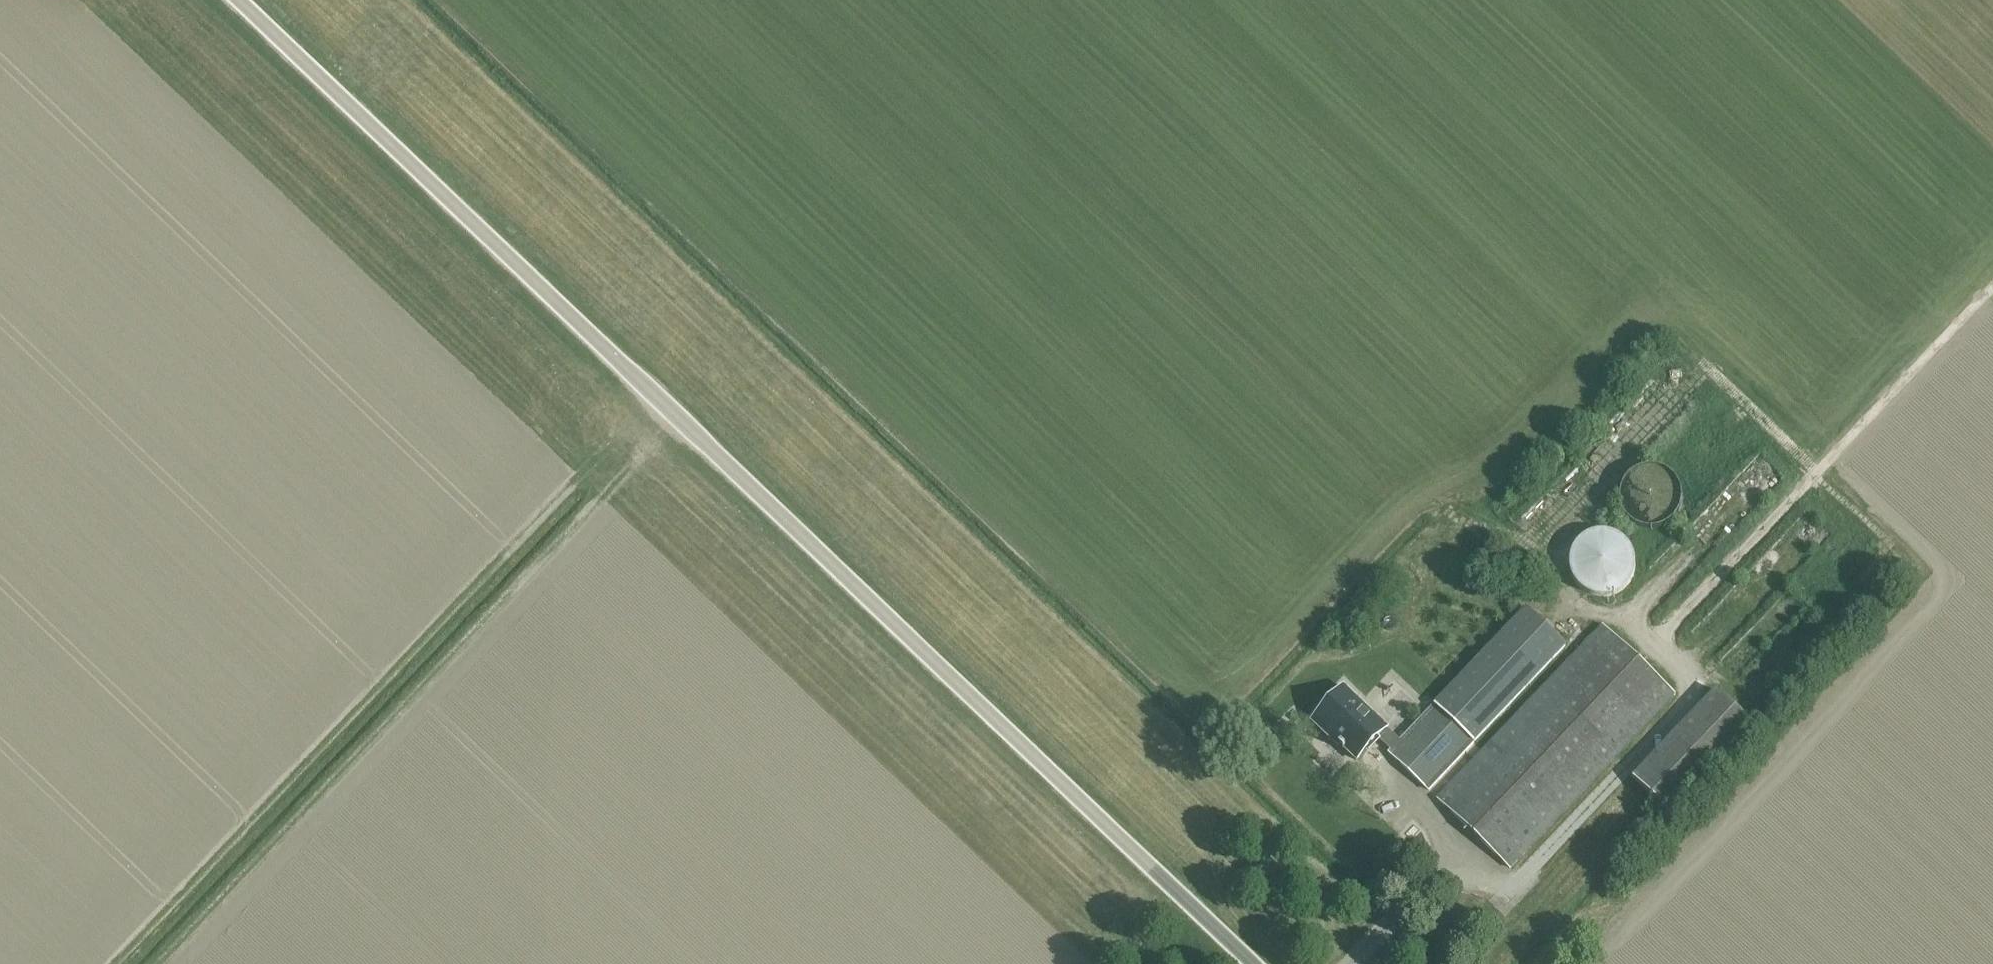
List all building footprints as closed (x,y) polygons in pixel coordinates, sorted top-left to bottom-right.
[(1667,593),(1783,475),(1761,453),(1669,548),(1670,549),(1667,552),(1679,564),(1658,585),(1667,593)] [(1625,519),(1627,521),(1630,523),(1632,524),(1635,526),(1638,527),(1641,528),(1644,529),(1647,529),(1650,529),(1654,528),(1657,528),(1660,527),(1662,526),(1665,524),(1668,522),(1670,520),(1672,518),(1674,515),(1676,513),(1677,510),(1678,507),(1679,504),(1679,501),(1679,497),(1679,494),(1679,491),(1678,488),(1677,485),(1675,482),(1673,480),(1671,477),(1670,476),(1667,474),(1665,472),(1662,470),(1659,469),(1656,468),(1653,467),(1650,467),(1647,467),(1644,468),(1641,468),(1638,469),(1635,470),(1632,472),(1629,474),(1627,476),(1625,478),(1623,481),(1621,483),(1620,486),(1619,489),(1618,492),(1618,495),(1618,498),(1618,502),(1618,505),(1619,508),(1620,511),(1622,513),(1623,516),(1625,519)] [(1579,589),(1581,591),(1583,593),(1586,594),(1589,596),(1592,597),(1595,598),(1598,599),(1601,599),(1604,599),(1607,598),(1610,598),(1613,597),(1616,595),(1619,594),(1621,592),(1624,590),(1626,588),(1627,585),(1629,582),(1630,580),(1631,577),(1632,574),(1632,571),(1633,567),(1632,564),(1632,561),(1631,558),(1630,555),(1628,553),(1626,550),(1624,548),(1623,546),(1621,544),(1618,542),(1615,541),(1613,540),(1610,539),(1606,538),(1603,538),(1600,538),(1597,538),(1594,539),(1591,540),(1588,541),(1586,543),(1583,544),(1581,547),(1579,549),(1577,551),(1575,554),(1574,557),(1573,560),(1572,563),(1572,566),(1571,569),(1572,572),(1572,575),(1573,578),(1574,581),(1576,584),(1577,586),(1579,589)] [(1389,754),(1428,790),(1474,742),(1519,694),(1564,646),(1526,609),(1480,657),(1400,742),(1389,732),(1386,729),(1386,728),(1343,688),(1316,717),(1343,743),(1339,747),(1342,751),(1344,749),(1356,760),(1377,738),(1389,749),(1391,751),(1389,754)] [(1483,751),(1437,799),(1509,868),(1674,695),(1602,626),(1483,751)] [(1768,678),(1778,669),(1770,659),(1760,668),(1768,678)] [(1632,778),(1671,815),(1754,727),(1715,690),(1632,778)]
